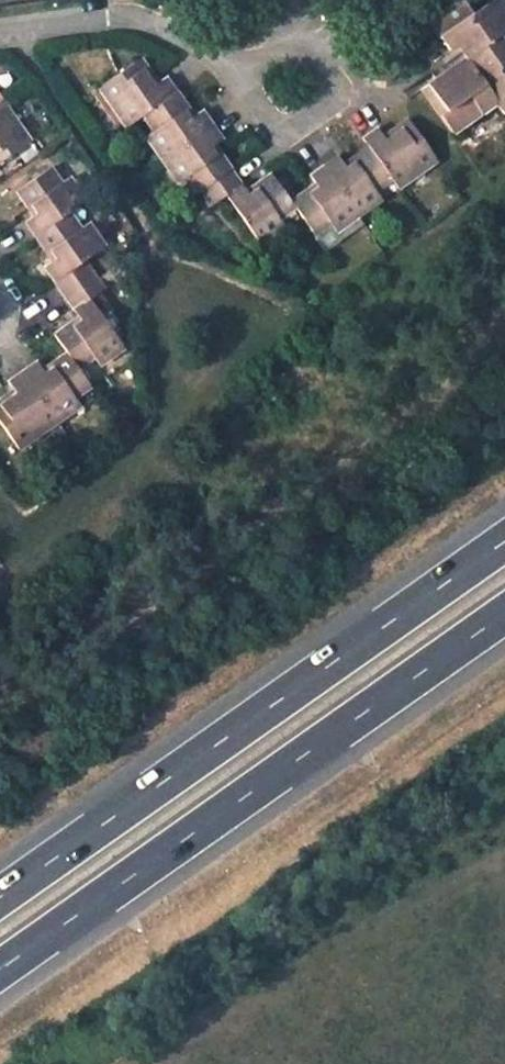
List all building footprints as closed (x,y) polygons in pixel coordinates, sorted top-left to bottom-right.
[(428,19),(450,50),(467,38),(475,50),(422,87),(453,132),(494,103),(501,113),(504,110),(504,37),(502,32),(504,30),(504,12),(497,0),(491,0),(472,13),(463,0),(456,0),(428,19)] [(139,58),(100,86),(127,125),(144,113),(173,93),(177,90),(166,75),(156,82),(139,58)] [(146,136),(162,158),(213,123),(204,108),(191,118),(173,93),(144,113),(155,130),(146,136)] [(28,141),(2,104),(0,105),(0,160),(28,141)] [(390,177),(396,186),(435,158),(408,119),(385,136),(377,126),(362,137),(369,147),(390,177)] [(162,158),(179,181),(186,175),(198,192),(203,189),(229,171),(211,144),(223,136),(213,123),(162,158)] [(357,213),(381,197),(375,189),(390,177),(369,147),(343,165),(337,155),(323,164),(357,213)] [(357,213),(323,164),(309,175),(316,184),(291,201),(294,206),(313,233),(329,222),(334,230),(357,213)] [(272,175),(247,192),(231,168),(229,171),(203,189),(213,203),(225,195),(258,241),(284,224),(280,216),(294,206),(291,201),(272,175)] [(50,169),(19,189),(36,213),(23,222),(33,237),(37,234),(67,212),(87,198),(70,175),(59,183),(50,169)] [(37,234),(55,259),(43,267),(64,296),(96,273),(86,259),(104,246),(88,222),(79,229),(67,212),(37,234)] [(77,367),(92,356),(97,363),(124,345),(91,297),(105,287),(96,273),(64,296),(80,318),(55,335),(67,354),(77,367)] [(54,420),(79,403),(75,397),(91,386),(77,367),(67,354),(43,372),(35,361),(20,371),(54,420)] [(20,371),(6,381),(14,392),(0,401),(0,422),(16,445),(54,420),(20,371)]
